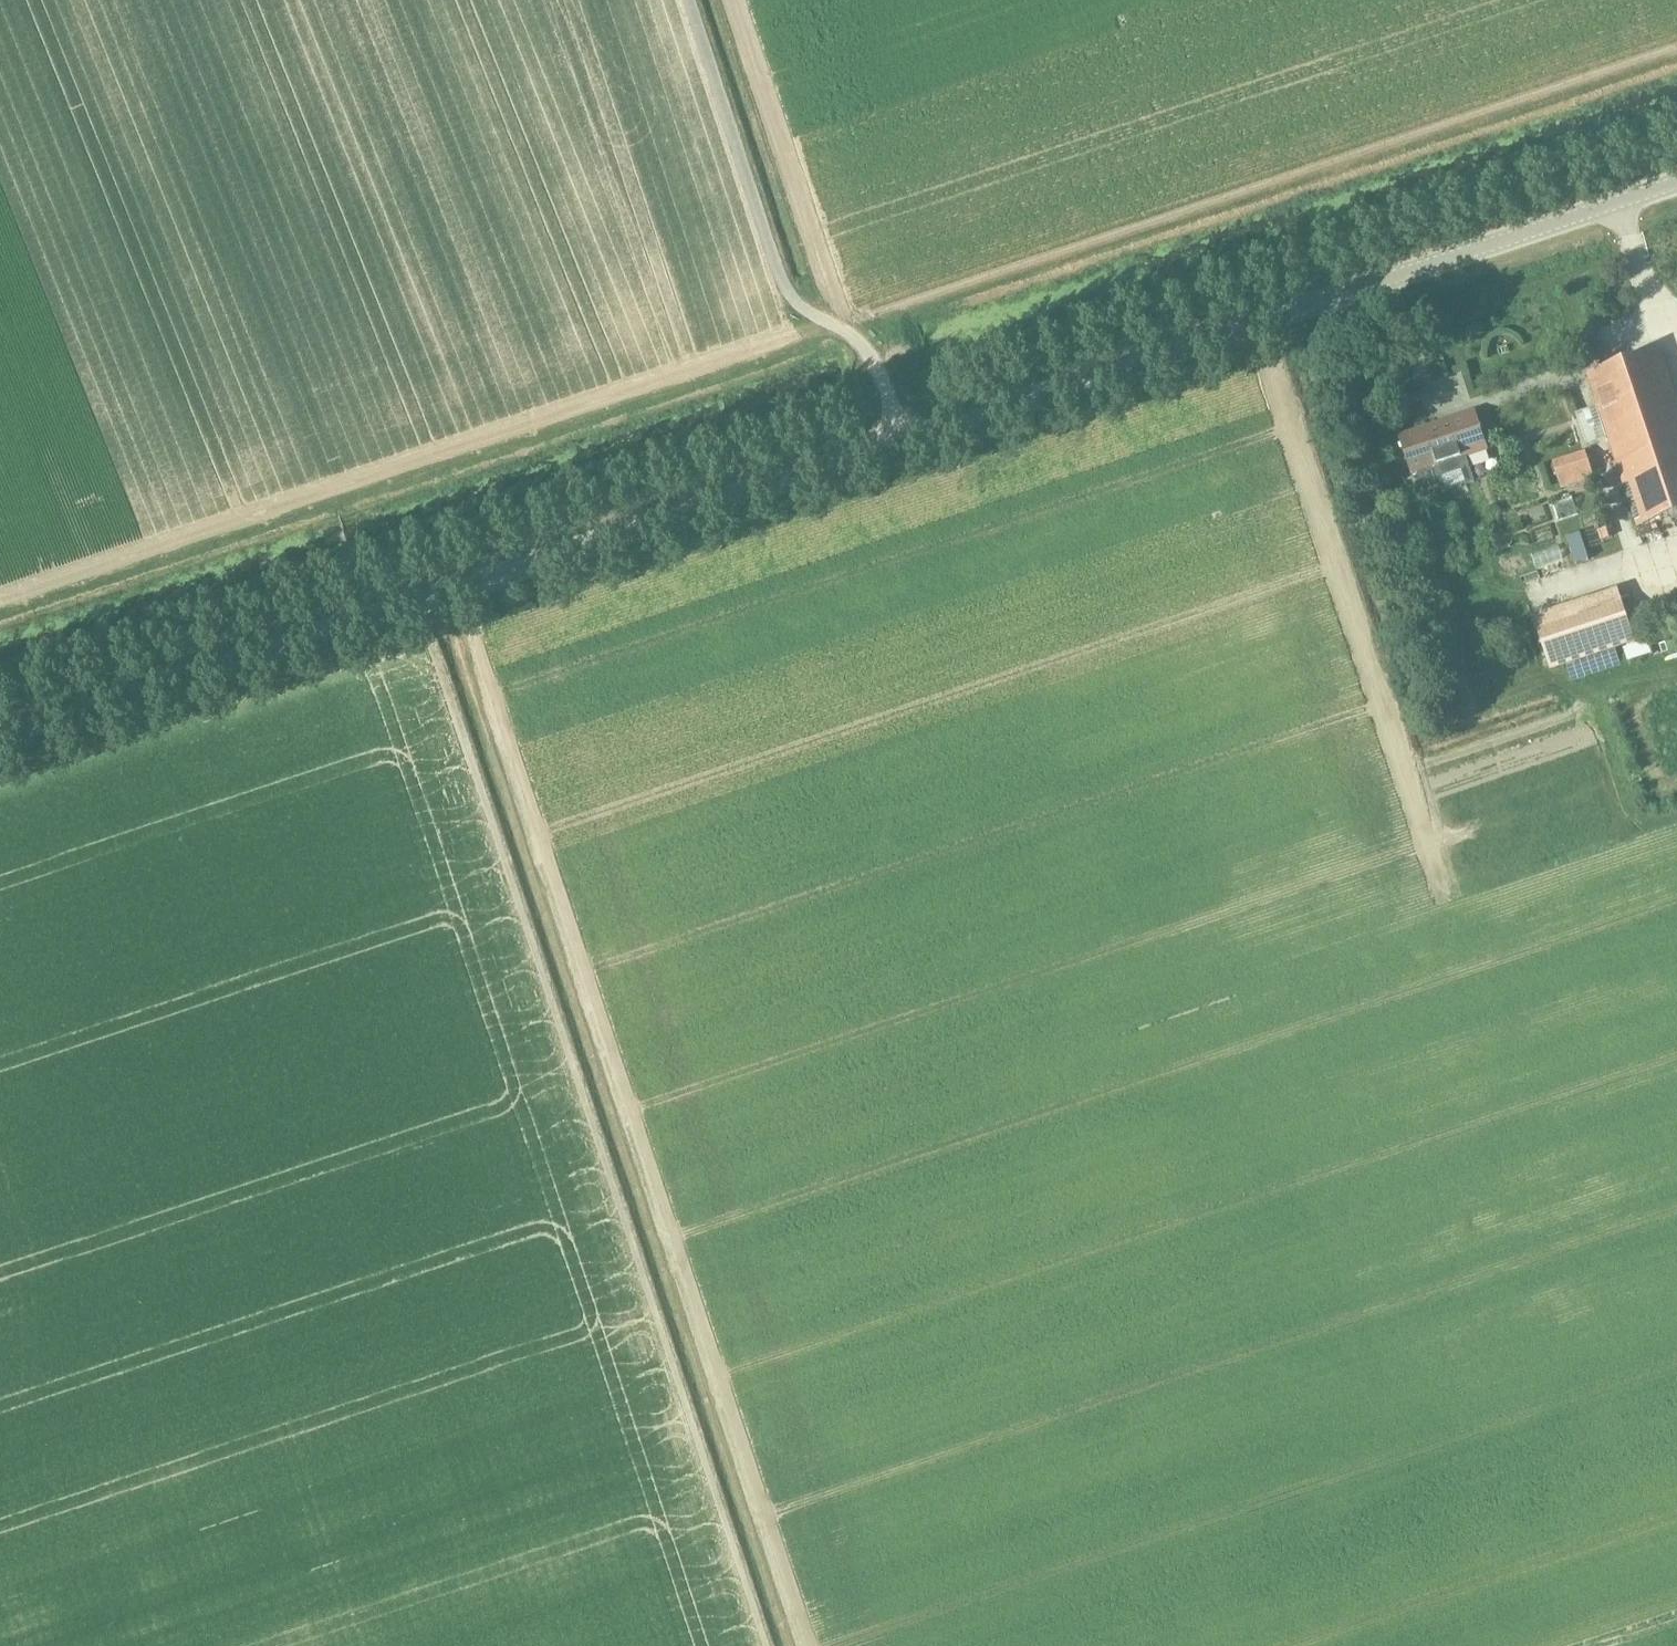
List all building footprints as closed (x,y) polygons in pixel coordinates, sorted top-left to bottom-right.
[(1676,514),(1676,403),(1660,352),(1587,376),(1637,527),(1676,514)] [(1422,430),(1399,438),(1411,474),(1433,467),(1435,474),(1441,476),(1463,469),(1466,463),(1464,456),(1486,449),(1473,413),(1450,420),(1450,421),(1422,431),(1422,430)] [(1549,461),(1555,483),(1589,473),(1582,452),(1549,461)] [(1549,673),(1635,645),(1617,590),(1531,618),(1549,673)]
